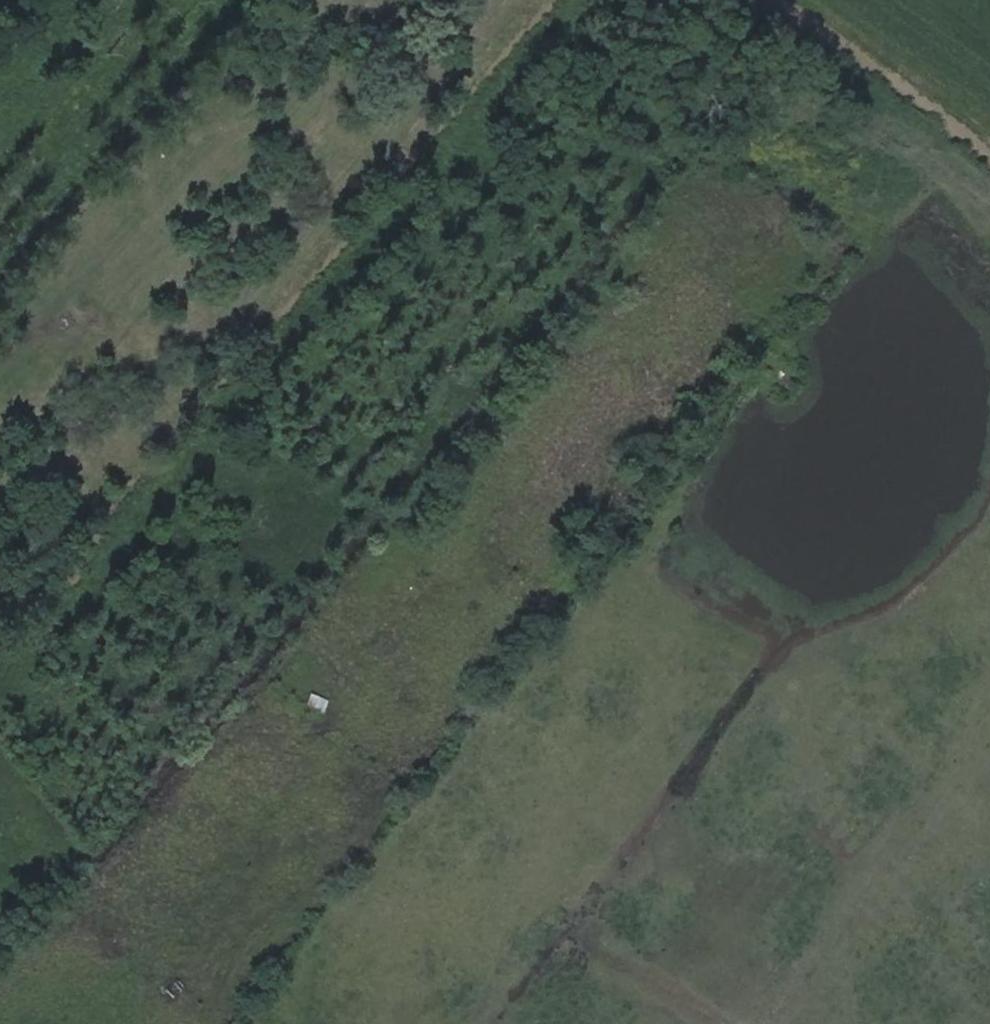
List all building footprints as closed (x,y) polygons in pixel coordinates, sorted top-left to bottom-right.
[(318,714),(325,701),(308,692),(301,704),(318,714)]
